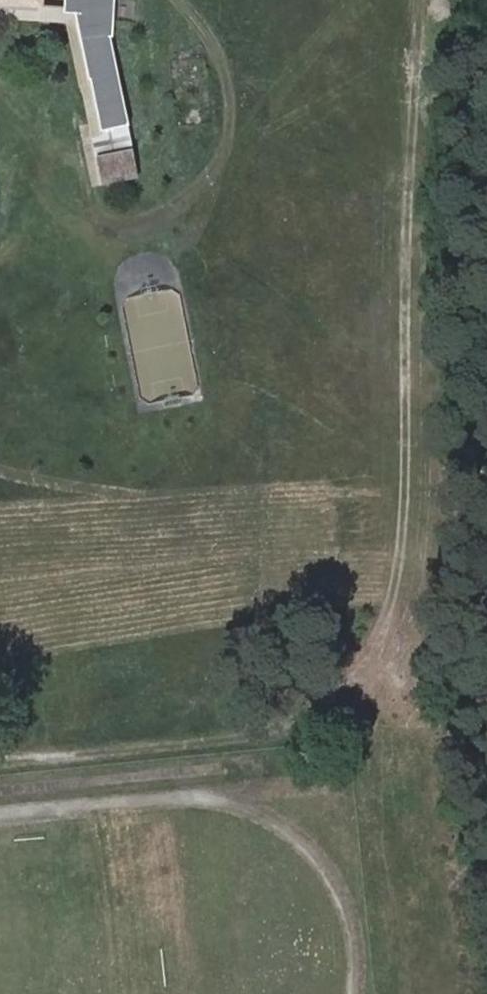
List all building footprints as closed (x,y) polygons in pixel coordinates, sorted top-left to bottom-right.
[(42,0),(0,0),(0,11),(41,13),(41,7),(42,0)] [(117,0),(66,0),(66,8),(66,15),(77,15),(91,82),(92,82),(102,132),(93,134),(104,186),(139,179),(129,128),(130,128),(112,39),(114,39),(117,0)] [(66,8),(41,7),(41,13),(0,11),(0,15),(69,19),(93,134),(102,132),(92,82),(91,82),(77,15),(66,15),(66,8)]
